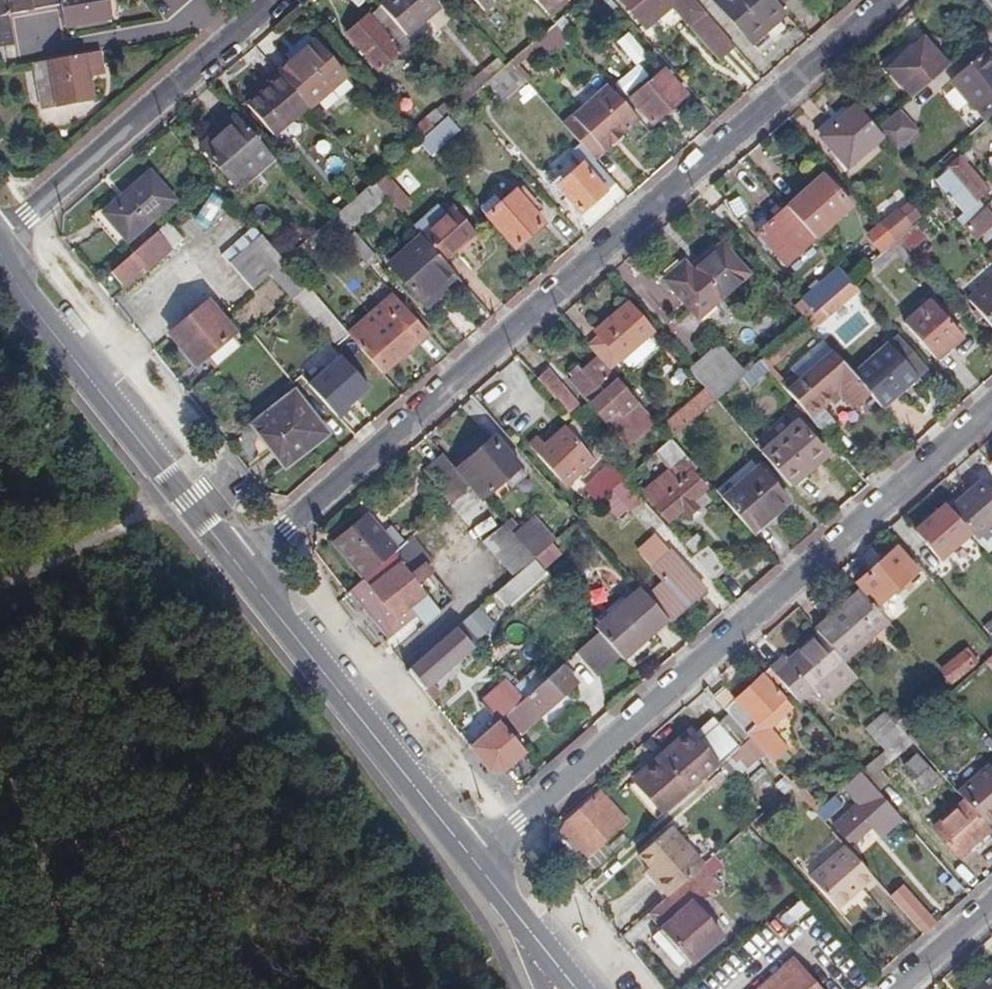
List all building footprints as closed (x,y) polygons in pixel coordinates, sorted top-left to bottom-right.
[(30,5),(29,0),(0,0),(0,42),(14,40),(8,10),(30,5)] [(64,21),(110,12),(108,0),(60,0),(64,21)] [(381,4),(406,33),(440,5),(436,0),(386,0),(381,4)] [(487,11),(500,0),(477,0),(487,11)] [(549,13),(564,0),(538,0),(549,13)] [(640,22),(666,0),(621,0),(640,22)] [(736,44),(698,0),(682,0),(696,17),(689,23),(718,57),(723,53),(739,71),(749,62),(735,46),(736,44)] [(785,10),(781,5),(777,0),(716,0),(756,46),(771,33),(765,27),(785,10)] [(381,68),(412,40),(406,33),(381,4),(350,31),(381,68)] [(565,12),(556,20),(564,30),(573,22),(565,12)] [(556,20),(511,59),(517,65),(543,42),(552,52),(570,36),(564,30),(556,20)] [(913,95),(949,64),(923,35),(887,67),(913,95)] [(310,103),(312,105),(349,75),(318,38),(281,68),(285,73),(310,103)] [(991,112),(991,49),(989,46),(949,80),(950,81),(973,108),(975,107),(985,118),(991,112)] [(103,69),(99,47),(36,60),(45,104),(56,102),(58,104),(94,97),(90,71),(103,69)] [(508,63),(488,80),(502,95),(525,75),(517,65),(511,59),(508,63)] [(685,92),(664,68),(638,90),(659,114),(685,92)] [(277,131),(310,103),(285,73),(252,101),(277,131)] [(594,155),(639,116),(612,85),(566,123),(581,140),(594,155)] [(410,128),(420,139),(450,113),(465,100),(457,92),(448,100),(445,97),(410,128)] [(878,126),(857,102),(825,131),(853,163),(885,134),(878,126)] [(878,126),(885,134),(895,145),(917,126),(900,107),(878,126)] [(241,183),(275,154),(238,111),(204,141),(241,183)] [(450,113),(420,139),(431,151),(460,126),(450,113)] [(579,210),(616,180),(594,155),(581,140),(550,167),(561,178),(555,182),(579,210)] [(964,223),(985,205),(979,197),(991,187),(960,152),(947,163),(951,167),(937,179),(964,209),(957,216),(964,223)] [(172,192),(150,165),(103,205),(126,232),(172,192)] [(385,193),(400,211),(414,199),(387,168),(375,179),(374,180),(385,193)] [(822,175),(787,207),(815,237),(850,207),(822,175)] [(385,193),(374,180),(331,217),(342,230),(352,221),(385,193)] [(525,182),(517,188),(490,213),(517,245),(546,219),(527,199),(534,192),(525,182)] [(206,222),(223,196),(207,186),(189,214),(202,222),(203,220),(206,222)] [(534,192),(527,199),(536,209),(543,202),(534,192)] [(897,209),(909,224),(921,214),(909,199),(897,209)] [(412,224),(419,232),(446,208),(439,200),(412,224)] [(419,232),(421,235),(441,257),(473,229),(452,204),(446,208),(419,232)] [(986,204),(964,223),(977,238),(991,225),(991,210),(986,204)] [(815,237),(787,207),(758,232),(785,263),(815,237)] [(897,209),(881,223),(894,237),(909,224),(897,209)] [(153,225),(107,263),(119,278),(139,261),(143,267),(170,245),(168,242),(179,233),(165,215),(153,225)] [(342,230),(331,217),(307,239),(313,246),(327,234),(341,249),(351,240),(342,230)] [(234,253),(262,229),(256,221),(223,249),(230,257),(234,253)] [(380,253),(352,221),(342,230),(351,240),(370,262),(380,253)] [(894,237),(881,223),(868,234),(880,249),(894,237)] [(926,235),(916,223),(896,240),(907,252),(926,235)] [(272,270),(286,257),(262,229),(234,253),(258,282),(272,270)] [(420,296),(452,269),(441,257),(421,235),(390,261),(420,296)] [(904,258),(909,254),(907,252),(896,240),(868,265),(874,271),(898,251),(904,258)] [(700,315),(749,271),(722,244),(693,270),(684,261),(666,277),(700,315)] [(272,270),(295,297),(297,295),(310,284),(286,257),(272,270)] [(803,297),(815,311),(851,279),(840,266),(820,282),(812,290),(803,297)] [(807,284),(812,290),(820,282),(815,277),(807,284)] [(815,311),(806,319),(815,329),(860,289),(851,279),(815,311)] [(972,297),(991,320),(991,279),(972,297)] [(337,342),(349,331),(310,284),(297,295),(337,342)] [(383,370),(429,331),(395,292),(349,331),(383,370)] [(204,349),(214,362),(239,341),(230,329),(233,327),(207,295),(169,326),(194,357),(204,349)] [(806,319),(815,311),(803,297),(794,305),(806,319)] [(962,336),(930,298),(905,320),(937,358),(962,336)] [(601,334),(589,344),(599,355),(608,367),(650,329),(627,302),(598,330),(601,334)] [(720,341),(689,368),(705,386),(715,398),(742,375),(746,371),(720,341)] [(889,341),(854,373),(872,393),(882,405),(917,374),(889,341)] [(329,344),(293,373),(331,420),(367,390),(329,344)] [(854,373),(834,350),(801,379),(796,374),(783,386),(812,419),(831,402),(843,392),(846,396),(856,408),(872,393),(854,373)] [(608,367),(599,355),(571,380),(572,382),(615,432),(627,446),(656,421),(632,394),(608,367)] [(768,368),(760,359),(746,371),(742,375),(751,386),(770,370),(768,368)] [(537,377),(555,397),(567,386),(549,366),(537,377)] [(715,398),(705,386),(660,425),(670,437),(715,398)] [(565,388),(555,397),(569,413),(579,405),(565,388)] [(326,431),(292,390),(252,422),(285,463),(326,431)] [(843,392),(831,402),(835,405),(846,396),(843,392)] [(797,421),(762,452),(791,485),(826,454),(797,421)] [(597,457),(569,425),(538,451),(566,482),(597,457)] [(457,467),(471,483),(483,497),(519,465),(494,436),(489,440),(480,430),(460,448),(468,458),(457,467)] [(670,437),(655,450),(671,468),(670,469),(668,467),(643,489),(668,518),(680,508),(686,514),(696,506),(690,499),(704,487),(690,471),(695,466),(670,437)] [(460,448),(449,458),(457,467),(468,458),(460,448)] [(449,458),(444,452),(427,466),(454,497),(471,483),(457,467),(449,458)] [(624,476),(614,465),(582,494),(591,504),(624,476)] [(760,467),(723,498),(754,532),(790,501),(760,467)] [(988,549),(991,546),(991,486),(983,476),(950,506),(973,532),(988,549)] [(625,477),(611,489),(629,508),(642,497),(625,477)] [(622,501),(611,489),(601,498),(612,509),(622,501)] [(950,506),(949,504),(918,532),(943,559),(973,532),(950,506)] [(519,538),(535,556),(556,537),(535,512),(513,531),(519,538)] [(364,576),(396,547),(366,513),(333,541),(364,576)] [(498,556),(519,538),(513,531),(502,519),(482,537),(498,556)] [(364,576),(350,587),(391,635),(416,613),(425,623),(441,609),(426,592),(427,591),(418,580),(425,575),(421,569),(435,557),(414,532),(396,547),(364,576)] [(694,532),(682,542),(711,576),(724,566),(694,532)] [(514,574),(535,556),(519,538),(498,556),(514,574)] [(898,547),(858,583),(876,604),(917,568),(898,547)] [(685,564),(674,552),(659,565),(671,576),(651,593),(672,617),(707,587),(686,562),(685,564)] [(544,566),(535,556),(514,574),(497,588),(506,599),(544,566)] [(876,604),(858,583),(812,623),(820,632),(839,653),(884,613),(876,604)] [(670,619),(642,587),(597,627),(599,629),(618,651),(624,658),(670,619)] [(458,623),(408,666),(433,697),(439,693),(429,681),(473,643),(458,623)] [(618,651),(599,629),(581,646),(599,668),(618,651)] [(785,654),(770,666),(780,678),(796,696),(810,684),(814,688),(821,682),(830,692),(854,671),(839,653),(820,632),(789,659),(785,654)] [(526,671),(541,654),(528,643),(514,660),(526,671)] [(954,681),(974,663),(964,649),(943,667),(954,681)] [(578,680),(562,662),(525,694),(498,717),(511,733),(521,726),(523,726),(578,680)] [(780,678),(770,666),(764,672),(774,683),(780,678)] [(728,684),(716,694),(731,712),(752,736),(767,752),(775,761),(788,750),(769,729),(794,706),(774,683),(764,672),(738,695),(728,684)] [(478,699),(496,719),(498,717),(525,694),(508,674),(478,699)] [(894,715),(907,729),(917,721),(918,719),(905,705),(894,715)] [(875,738),(895,721),(885,710),(866,727),(875,738)] [(722,762),(752,736),(731,712),(719,723),(715,718),(695,735),(720,764),(722,762)] [(828,752),(838,743),(814,715),(804,724),(828,752)] [(496,719),(469,742),(488,765),(502,767),(523,747),(511,733),(498,717),(496,719)] [(895,721),(875,738),(885,749),(904,732),(895,721)] [(917,721),(907,729),(915,739),(925,731),(917,721)] [(915,739),(907,729),(904,732),(885,749),(862,769),(881,791),(894,779),(884,768),(916,740),(915,739)] [(671,807),(720,764),(695,735),(693,733),(644,776),(671,807)] [(752,736),(722,762),(737,778),(767,752),(752,736)] [(940,775),(920,752),(908,763),(928,785),(940,775)] [(963,792),(968,798),(990,823),(991,822),(991,766),(963,792)] [(881,791),(862,769),(846,783),(860,799),(834,822),(853,843),(874,825),(881,833),(902,815),(881,791)] [(638,780),(666,812),(671,807),(644,776),(638,780)] [(566,823),(590,852),(627,822),(602,793),(566,823)] [(840,802),(833,795),(822,804),(817,809),(824,816),(840,802)] [(968,798),(936,826),(961,854),(991,826),(991,825),(990,823),(968,798)] [(583,858),(590,852),(566,823),(559,829),(583,858)] [(671,893),(699,869),(705,864),(673,826),(641,854),(651,866),(660,875),(657,878),(671,893)] [(793,855),(800,865),(823,848),(815,838),(793,855)] [(875,874),(849,845),(813,876),(839,906),(875,874)] [(648,868),(657,878),(660,875),(651,866),(648,868)] [(671,893),(651,911),(690,956),(707,943),(711,948),(726,935),(700,904),(718,889),(699,869),(671,893)] [(926,931),(937,921),(908,887),(896,897),(926,931)] [(787,929),(807,911),(796,900),(776,918),(787,929)] [(797,925),(828,954),(839,943),(808,914),(797,925)] [(886,971),(889,946),(861,942),(858,967),(886,971)] [(795,957),(759,988),(823,988),(795,957)] [(967,988),(991,988),(991,967),(967,988)]
